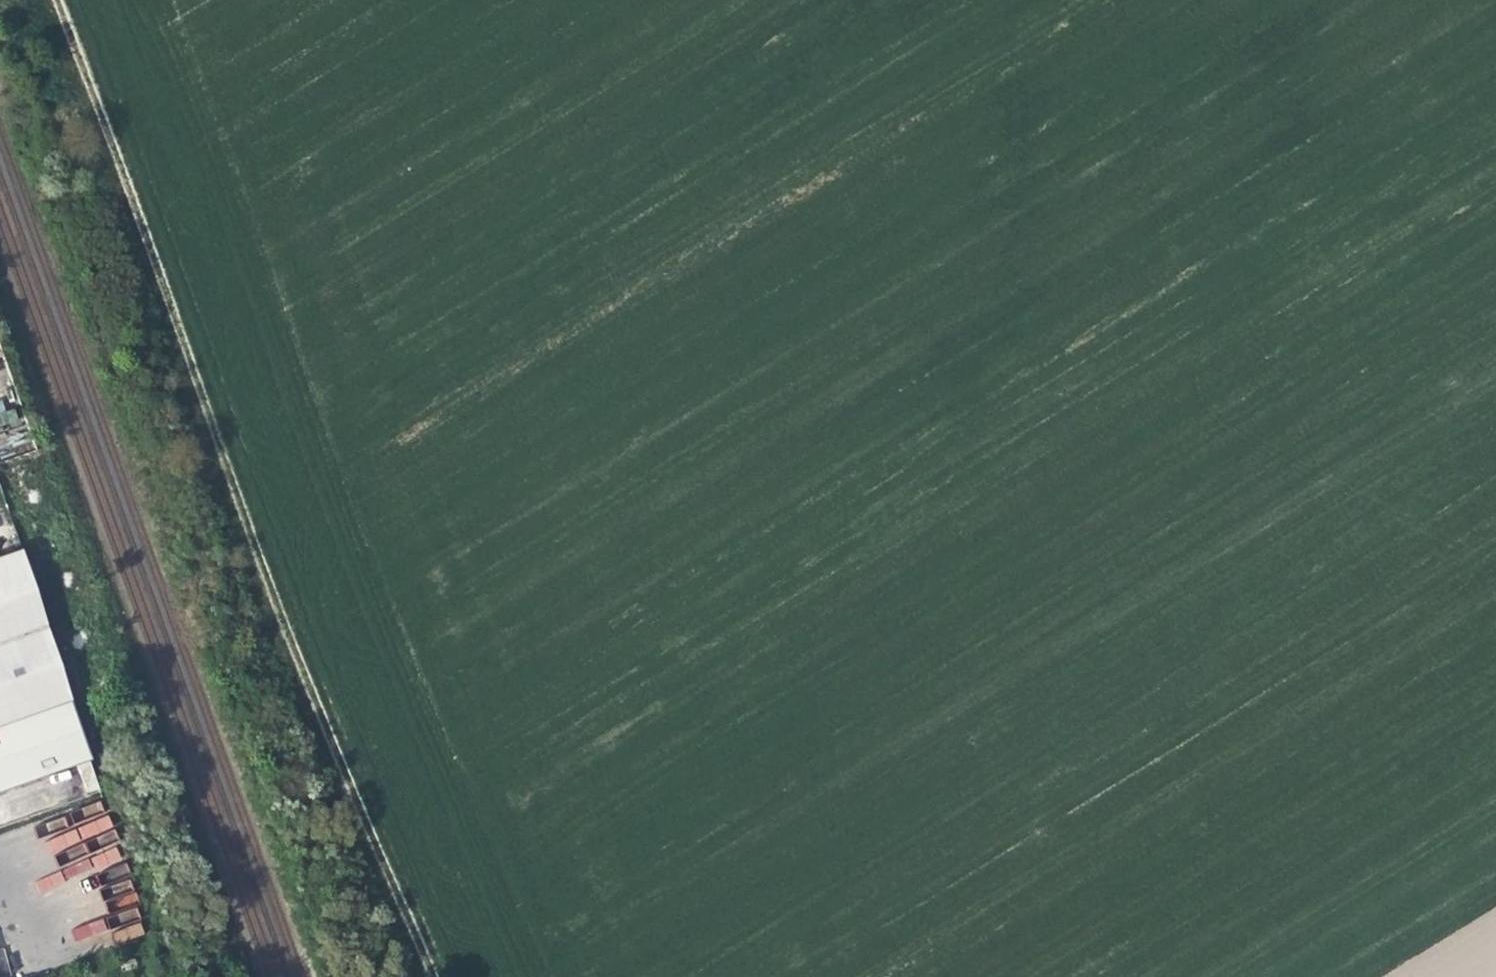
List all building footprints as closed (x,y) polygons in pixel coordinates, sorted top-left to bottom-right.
[(60,706),(61,706),(7,555),(0,557),(0,727),(60,706)] [(60,706),(0,727),(0,788),(79,760),(60,706)]
